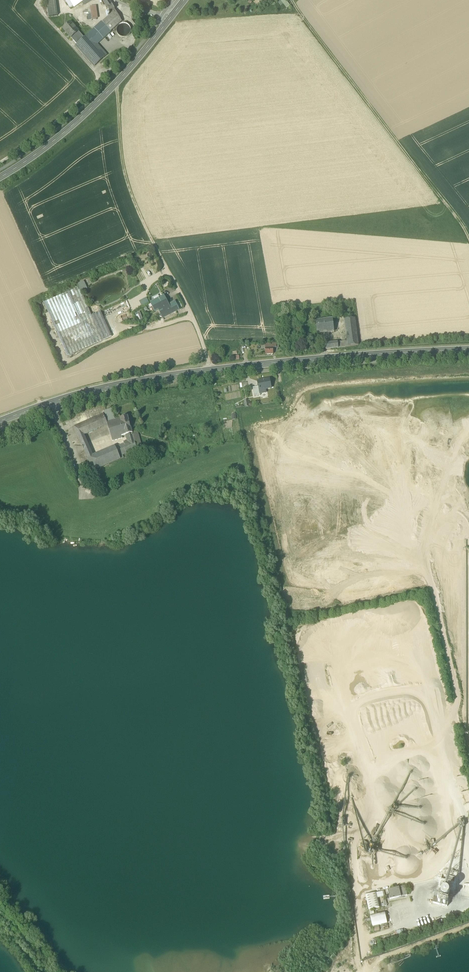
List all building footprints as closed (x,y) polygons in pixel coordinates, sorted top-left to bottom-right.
[(49,17),(58,16),(56,0),(47,0),(49,17)] [(108,8),(113,5),(109,0),(103,0),(108,8)] [(287,8),(290,6),(285,0),(281,0),(283,2),(287,8)] [(116,11),(114,9),(110,11),(111,14),(95,29),(84,38),(77,45),(76,46),(94,66),(107,55),(97,44),(122,22),(116,11)] [(63,29),(71,38),(78,31),(79,31),(71,22),(63,29)] [(129,36),(130,34),(131,31),(131,28),(129,26),(127,24),(125,23),(122,23),(120,24),(118,26),(117,29),(117,31),(117,34),(119,36),(121,37),(124,38),(127,37),(129,36)] [(71,38),(77,45),(84,38),(78,31),(71,38)] [(79,287),(81,292),(87,289),(84,281),(78,284),(79,287)] [(44,303),(58,334),(93,318),(92,316),(81,292),(79,287),(44,303)] [(150,303),(155,312),(160,310),(169,305),(164,296),(160,298),(155,301),(150,303)] [(159,312),(163,318),(179,310),(176,303),(174,304),(173,303),(169,305),(160,310),(160,311),(159,312)] [(101,312),(92,316),(93,318),(103,340),(112,337),(101,312)] [(315,320),(317,333),(319,332),(334,330),(332,317),(331,317),(327,318),(317,319),(315,320)] [(103,340),(93,318),(58,334),(68,356),(103,341),(103,340)] [(346,332),(347,340),(338,342),(325,343),(326,350),(338,348),(348,347),(354,346),(359,345),(355,319),(344,320),(345,320),(345,325),(346,332)] [(273,354),(273,348),(273,344),(265,344),(265,349),(266,354),(269,354),(273,354)] [(259,386),(260,394),(266,393),(265,389),(271,388),(269,379),(258,381),(259,386)] [(106,411),(103,414),(107,425),(112,441),(113,441),(123,438),(122,436),(115,420),(112,410),(112,409),(106,411)] [(74,427),(82,446),(88,443),(84,435),(107,425),(103,414),(75,426),(74,427)] [(115,420),(122,436),(127,435),(132,433),(128,416),(115,420)] [(133,434),(136,448),(142,446),(137,432),(132,433),(133,434)] [(136,448),(133,434),(127,436),(129,443),(125,445),(124,444),(116,447),(121,459),(124,458),(123,455),(127,453),(126,452),(136,448)] [(93,470),(121,459),(116,447),(115,446),(93,455),(89,447),(84,449),(93,470)] [(370,834),(373,836),(378,826),(376,825),(370,834)] [(405,886),(399,887),(387,890),(390,899),(401,897),(407,895),(405,886)] [(439,896),(448,899),(450,890),(441,888),(439,896)] [(365,895),(369,910),(379,907),(377,898),(376,893),(365,895)] [(433,903),(447,907),(449,901),(434,897),(433,903)] [(371,921),(373,927),(379,925),(381,925),(387,923),(385,912),(375,915),(370,916),(371,918),(371,921)] [(402,929),(394,932),(396,938),(404,935),(402,929)]
